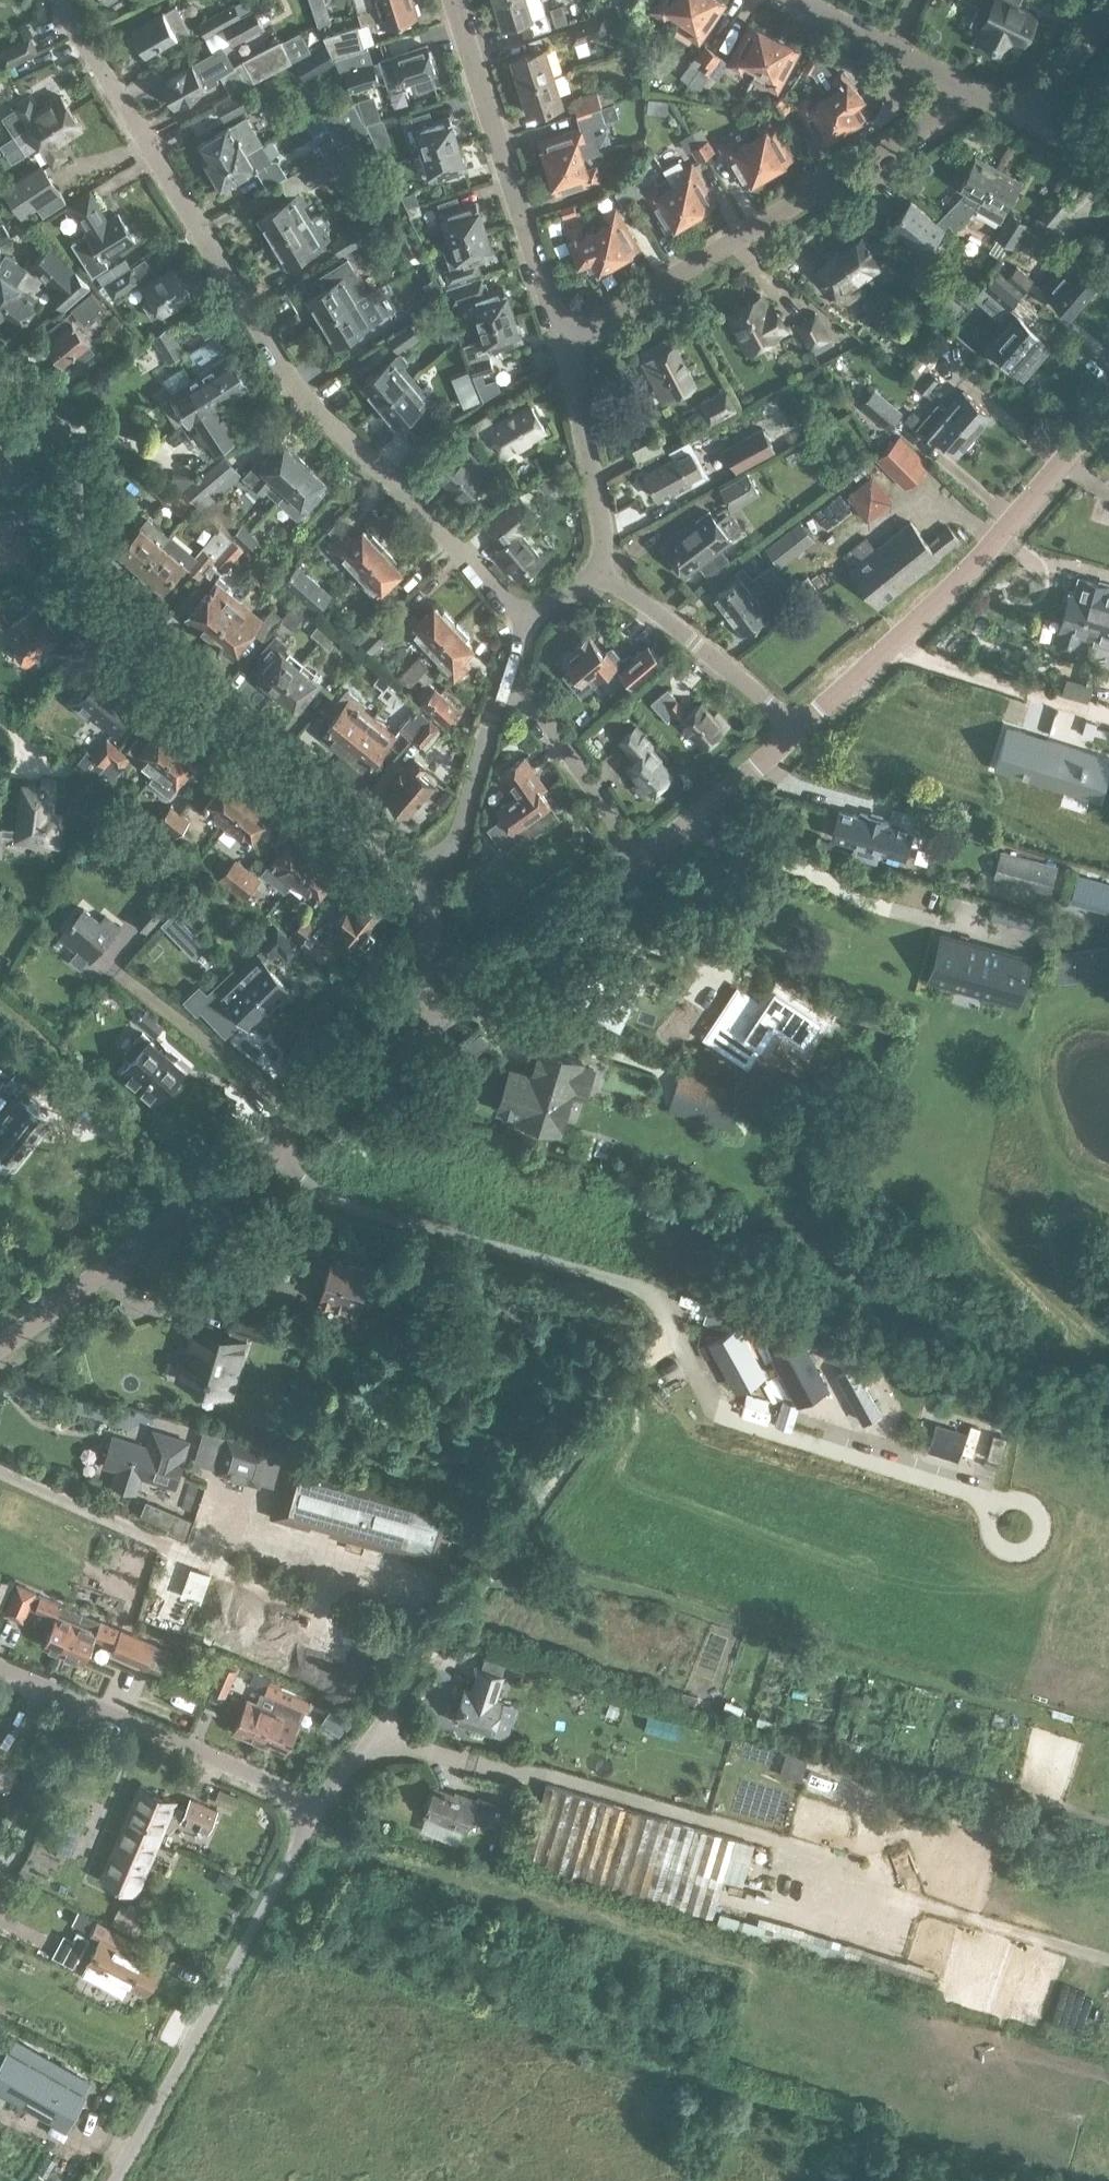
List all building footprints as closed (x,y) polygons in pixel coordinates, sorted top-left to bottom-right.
[(325,0),(310,0),(318,24),(331,20),(325,0)] [(395,0),(354,0),(358,12),(395,0)] [(358,12),(361,23),(372,19),(375,29),(419,15),(414,0),(395,0),(358,12)] [(493,0),(502,28),(519,22),(524,36),(550,27),(545,11),(532,15),(528,0),(494,0),(493,0)] [(631,7),(639,13),(647,3),(644,0),(636,0),(631,7)] [(694,0),(658,0),(651,10),(665,20),(671,12),(681,19),(694,0)] [(681,19),(691,26),(686,33),(699,43),(727,4),(721,0),(694,0),(681,19)] [(979,4),(970,23),(978,27),(975,33),(978,35),(973,46),(1004,61),(1013,42),(1023,47),(1040,13),(1019,3),(1021,0),(970,0),(979,4)] [(631,7),(623,1),(616,10),(623,17),(631,7)] [(241,15),(234,3),(198,23),(206,37),(223,27),(242,17),(241,15)] [(191,30),(176,4),(164,12),(163,11),(131,28),(147,56),(179,38),(178,37),(191,30)] [(623,17),(618,23),(630,34),(644,17),(639,13),(631,7),(623,17)] [(223,27),(233,44),(264,26),(254,8),(241,15),(242,17),(223,27)] [(608,32),(603,18),(568,29),(572,43),(608,32)] [(749,23),(728,62),(727,65),(741,73),(746,64),(757,70),(775,36),(749,23)] [(333,56),(365,46),(358,25),(323,36),(333,56)] [(243,59),(234,64),(220,74),(230,93),(292,60),(311,51),(301,31),(282,41),(281,39),(242,59),(243,59)] [(38,51),(31,35),(0,50),(0,58),(4,67),(38,51)] [(531,49),(510,56),(519,85),(555,74),(546,45),(544,45),(541,36),(528,40),(531,49)] [(775,36),(757,70),(753,78),(778,92),(800,50),(775,36)] [(325,44),(295,61),(305,79),(335,62),(325,44)] [(436,73),(426,44),(379,58),(388,89),(414,80),(418,91),(437,85),(433,74),(436,73)] [(704,61),(712,49),(705,44),(696,55),(704,61)] [(234,64),(223,45),(161,80),(175,105),(219,80),(217,76),(220,74),(234,64)] [(379,82),(368,46),(334,57),(341,73),(345,71),(351,91),(379,82)] [(709,73),(721,56),(712,49),(704,61),(700,66),(709,73)] [(810,55),(803,68),(812,73),(818,60),(819,59),(810,55)] [(721,56),(709,73),(717,79),(727,65),(728,62),(721,56)] [(818,60),(812,73),(813,72),(826,94),(824,96),(842,128),(865,115),(857,100),(861,97),(838,72),(833,77),(818,60)] [(555,74),(519,85),(528,115),(565,103),(555,74)] [(597,91),(573,98),(577,112),(590,108),(600,105),(602,105),(597,91)] [(247,108),(239,92),(216,104),(224,120),(247,108)] [(20,144),(72,110),(61,94),(38,108),(30,97),(2,116),(14,135),(20,144)] [(785,94),(776,99),(783,111),(792,106),(785,94)] [(806,97),(796,103),(819,142),(842,128),(824,96),(810,103),(806,97)] [(647,112),(654,112),(667,114),(668,100),(655,98),(649,98),(647,112)] [(749,109),(743,99),(731,106),(737,116),(749,109)] [(783,111),(776,99),(766,105),(770,113),(772,112),(775,116),(783,111)] [(353,102),(321,116),(328,128),(338,147),(353,139),(368,130),(353,102)] [(600,106),(605,120),(619,116),(615,102),(600,106)] [(580,126),(537,139),(546,167),(585,156),(600,151),(593,128),(606,124),(600,105),(590,108),(577,112),(576,113),(580,126)] [(458,142),(449,114),(433,119),(430,109),(411,116),(423,153),(458,142)] [(82,127),(72,110),(20,144),(26,153),(41,144),(53,164),(67,155),(59,142),(82,127)] [(213,172),(262,143),(264,143),(246,114),(229,125),(228,125),(195,144),(204,159),(203,163),(207,169),(211,169),(213,172)] [(328,128),(321,116),(307,124),(314,136),(315,135),(328,128)] [(372,134),(382,131),(379,120),(366,124),(372,134)] [(761,133),(747,140),(766,172),(788,159),(766,121),(757,126),(761,133)] [(701,127),(693,132),(699,144),(700,144),(706,156),(715,151),(708,139),(701,127)] [(692,131),(679,138),(687,152),(691,149),(691,148),(699,144),(693,132),(692,131)] [(644,137),(631,141),(635,152),(648,147),(644,137)] [(353,139),(338,147),(301,167),(312,186),(363,157),(353,139)] [(731,141),(721,147),(743,185),(766,172),(747,140),(735,148),(731,141)] [(458,142),(423,153),(432,180),(467,169),(458,142)] [(272,159),(262,143),(213,172),(215,175),(214,180),(217,186),(221,187),(223,190),(257,170),(266,186),(287,174),(278,159),(272,159)] [(699,144),(691,148),(691,149),(698,161),(706,156),(700,144),(699,144)] [(965,191),(936,220),(944,227),(949,222),(952,227),(975,208),(977,208),(979,204),(999,167),(976,154),(958,187),(965,191)] [(585,156),(546,167),(556,196),(602,181),(597,164),(588,167),(585,156)] [(680,159),(663,169),(668,178),(672,185),(671,185),(689,216),(711,204),(689,166),(685,168),(680,159)] [(51,177),(41,163),(2,189),(12,203),(51,177)] [(999,167),(979,204),(977,208),(1000,221),(1006,211),(1004,210),(1022,180),(999,167)] [(51,177),(12,203),(21,218),(61,191),(51,177)] [(668,178),(645,191),(667,229),(689,216),(671,185),(672,185),(668,178)] [(623,188),(619,182),(600,193),(604,199),(615,193),(623,188)] [(622,205),(631,200),(627,193),(623,188),(615,193),(622,205)] [(310,202),(302,189),(258,216),(264,225),(261,227),(271,242),(311,217),(304,205),(310,202)] [(99,253),(103,260),(136,240),(118,212),(108,218),(91,190),(70,203),(87,231),(86,232),(97,249),(95,250),(97,254),(99,253)] [(419,201),(415,190),(401,195),(406,205),(419,201)] [(1055,223),(1069,206),(1055,194),(1039,213),(1040,213),(1053,225),(1055,223)] [(450,239),(485,228),(476,200),(460,205),(457,195),(438,202),(450,239)] [(910,199),(900,212),(920,229),(930,216),(910,199)] [(422,212),(419,201),(406,205),(411,216),(422,212)] [(560,207),(563,217),(577,213),(574,203),(560,207)] [(608,222),(594,230),(612,261),(635,248),(626,232),(614,211),(613,210),(604,215),(608,222)] [(1012,247),(1028,222),(1011,211),(995,235),(1012,247)] [(900,212),(889,225),(910,242),(920,229),(900,212)] [(1053,225),(1040,213),(1028,227),(1050,246),(1064,230),(1055,223),(1053,225)] [(920,229),(910,242),(925,255),(925,254),(935,242),(946,229),(944,227),(936,220),(930,216),(920,229)] [(311,217),(271,242),(280,257),(282,255),(288,265),(332,238),(324,226),(318,229),(311,217)] [(3,221),(0,222),(0,241),(10,235),(3,221)] [(358,224),(331,241),(340,255),(367,239),(358,224)] [(576,226),(566,230),(576,261),(581,260),(589,275),(612,261),(594,230),(579,235),(576,226)] [(485,228),(450,239),(442,242),(450,268),(445,270),(449,281),(480,270),(477,261),(494,255),(485,228)] [(839,251),(860,283),(883,266),(869,245),(871,244),(864,234),(839,251)] [(944,251),(935,242),(925,254),(935,262),(944,251)] [(0,309),(0,321),(17,332),(39,298),(38,297),(45,287),(40,283),(43,278),(53,287),(48,291),(64,309),(90,286),(71,264),(51,244),(30,265),(38,273),(37,274),(26,267),(0,309)] [(860,283),(839,251),(815,268),(836,299),(839,297),(841,301),(849,302),(866,290),(860,283)] [(26,267),(27,267),(5,253),(0,261),(0,309),(26,267)] [(143,303),(152,317),(190,293),(173,268),(158,277),(145,257),(103,284),(114,300),(141,282),(151,297),(143,303)] [(1099,283),(1069,257),(1041,289),(1070,315),(1073,312),(1075,313),(1085,303),(1083,301),(1099,283)] [(306,286),(311,293),(307,296),(312,305),(310,307),(319,322),(368,293),(346,258),(312,278),(314,281),(306,286)] [(1006,277),(1023,292),(1034,279),(1017,264),(1006,277)] [(1023,292),(1006,277),(998,270),(983,287),(1008,309),(1023,292)] [(435,275),(423,283),(430,295),(442,287),(435,275)] [(933,295),(931,297),(954,316),(955,315),(964,304),(968,307),(969,308),(976,299),(948,276),(933,295)] [(513,313),(504,285),(489,290),(486,280),(472,284),(471,280),(446,287),(452,305),(463,302),(461,295),(467,292),(478,324),(513,313)] [(71,308),(84,324),(106,307),(92,290),(71,308)] [(771,316),(760,295),(725,313),(746,351),(780,333),(779,332),(785,329),(777,313),(771,316)] [(367,309),(360,297),(319,322),(328,337),(331,335),(336,345),(380,318),(372,306),(367,309)] [(388,338),(411,321),(419,315),(413,306),(381,327),(388,338)] [(881,308),(871,315),(881,327),(891,320),(881,308)] [(1045,344),(1049,339),(1018,310),(988,344),(991,347),(989,349),(1024,380),(1051,349),(1045,344)] [(67,362),(73,369),(95,351),(89,343),(91,342),(67,313),(43,331),(49,338),(45,342),(54,353),(54,357),(57,359),(61,361),(64,364),(67,362)] [(513,313),(478,324),(483,338),(463,344),(475,376),(494,369),(488,351),(522,341),(513,313)] [(827,338),(815,315),(796,325),(807,345),(808,348),(827,338)] [(411,321),(388,338),(398,352),(420,335),(413,324),(411,321)] [(186,350),(171,325),(153,336),(168,361),(186,350)] [(645,348),(649,356),(640,360),(661,401),(693,384),(668,336),(645,348)] [(377,407),(413,376),(404,366),(409,362),(401,351),(397,354),(397,353),(361,383),(368,391),(366,393),(377,407)] [(230,353),(198,374),(220,407),(252,386),(230,353)] [(927,394),(940,379),(929,370),(917,385),(927,394)] [(198,374),(170,392),(172,395),(161,402),(179,429),(190,422),(192,425),(211,452),(237,435),(220,407),(198,374)] [(484,383),(481,374),(475,376),(478,385),(484,383)] [(413,376),(377,407),(388,420),(390,418),(398,427),(436,394),(427,383),(422,387),(413,376)] [(488,399),(501,392),(494,380),(481,388),(488,399)] [(466,408),(484,396),(474,381),(457,392),(466,408)] [(888,429),(903,412),(874,387),(859,405),(888,429)] [(737,408),(726,389),(699,403),(710,423),(737,408)] [(963,389),(946,409),(976,435),(993,415),(963,389)] [(505,455),(548,430),(530,400),(494,421),(488,412),(470,423),(471,425),(479,436),(491,454),(501,448),(505,455)] [(976,435),(946,409),(937,402),(916,427),(941,449),(946,444),(959,455),(976,435)] [(479,436),(471,425),(461,431),(470,441),(479,436)] [(723,447),(736,471),(775,450),(762,426),(723,447)] [(929,463),(900,434),(876,458),(905,488),(929,463)] [(277,500),(309,465),(279,437),(243,476),(264,494),(267,491),(277,500)] [(481,460),(460,440),(430,470),(443,483),(444,482),(464,503),(493,474),(480,461),(481,460)] [(677,452),(643,471),(658,499),(692,481),(690,475),(699,470),(689,452),(680,457),(677,452)] [(196,504),(213,490),(237,469),(225,454),(197,478),(182,491),(196,504)] [(329,483),(309,465),(277,500),(297,518),(329,483)] [(556,469),(538,484),(547,494),(565,479),(556,469)] [(720,487),(732,508),(760,492),(747,470),(720,487)] [(173,472),(168,478),(182,491),(197,478),(194,473),(173,472)] [(173,484),(160,498),(179,514),(191,501),(173,484)] [(196,504),(219,526),(233,538),(235,537),(234,537),(244,526),(242,524),(213,490),(196,504)] [(730,558),(721,547),(732,539),(709,509),(686,527),(687,528),(679,535),(676,531),(663,541),(665,543),(662,545),(684,575),(699,564),(707,575),(730,558)] [(14,519),(0,519),(0,565),(26,566),(27,533),(13,533),(14,519)] [(800,519),(765,547),(780,566),(815,539),(800,519)] [(927,540),(911,519),(849,569),(878,606),(960,540),(948,524),(927,540)] [(328,530),(334,536),(343,527),(336,521),(328,530)] [(202,546),(216,558),(233,538),(219,526),(202,546)] [(241,544),(251,533),(251,532),(244,526),(234,537),(235,537),(241,544)] [(519,530),(495,550),(519,580),(544,560),(519,530)] [(330,545),(355,573),(384,547),(373,535),(370,538),(364,531),(354,540),(346,531),(330,545)] [(258,540),(251,533),(241,544),(248,550),(258,540)] [(186,565),(195,555),(171,535),(141,570),(164,589),(184,564),(186,565)] [(244,548),(233,538),(216,558),(215,559),(225,568),(244,548)] [(195,555),(186,565),(200,577),(215,559),(216,558),(202,546),(195,555)] [(396,560),(395,559),(384,547),(355,573),(380,601),(391,592),(385,585),(395,575),(400,570),(395,565),(393,563),(396,560)] [(332,594),(297,564),(281,583),(298,598),(310,607),(316,613),(332,594)] [(774,579),(778,576),(769,564),(754,576),(748,581),(742,573),(712,596),(727,615),(774,579)] [(253,567),(244,578),(252,585),(261,574),(253,567)] [(261,574),(252,585),(260,592),(270,582),(261,574)] [(1064,608),(1098,618),(1091,641),(1108,646),(1108,583),(1099,580),(1078,574),(1074,587),(1070,586),(1069,590),(1068,594),(1065,595),(1063,601),(1065,605),(1064,608)] [(208,637),(240,599),(227,588),(231,584),(220,575),(185,616),(195,625),(195,630),(203,637),(208,637)] [(774,579),(727,615),(741,634),(771,611),(764,603),(782,589),(774,579)] [(298,598),(283,616),(282,617),(283,617),(294,627),(310,607),(298,598)] [(263,619),(240,599),(208,637),(220,646),(219,647),(232,658),(254,631),(264,640),(283,617),(282,617),(283,616),(272,607),(263,619)] [(419,620),(412,613),(402,623),(428,651),(456,625),(443,611),(441,613),(434,606),(419,620)] [(1,625),(27,665),(63,640),(45,613),(41,616),(34,607),(10,623),(0,608),(0,626),(1,625)] [(1077,637),(1091,641),(1098,618),(1064,608),(1057,633),(1058,633),(1053,649),(1072,655),(1077,637)] [(362,641),(373,630),(363,620),(348,635),(358,645),(362,641)] [(320,640),(330,629),(320,621),(311,633),(320,640)] [(378,624),(373,630),(362,641),(373,652),(389,635),(378,624)] [(467,637),(456,625),(428,651),(454,680),(470,665),(462,655),(471,647),(465,640),(467,637)] [(330,629),(320,640),(330,648),(339,637),(330,629)] [(276,692),(303,661),(290,650),(287,654),(284,651),(290,644),(276,633),(256,656),(263,662),(254,673),(265,683),(265,687),(271,692),(275,691),(276,692)] [(573,645),(574,647),(561,659),(569,668),(562,674),(580,694),(597,679),(590,671),(595,667),(603,676),(620,662),(608,648),(601,653),(587,636),(586,637),(584,635),(573,645)] [(648,644),(618,669),(634,687),(663,661),(648,644)] [(1005,659),(1002,667),(1016,672),(1018,663),(1005,659)] [(303,661),(276,692),(277,693),(278,697),(284,703),(288,702),(299,712),(306,704),(305,703),(321,683),(313,675),(315,672),(303,661)] [(1094,669),(1083,666),(1079,682),(1090,685),(1094,669)] [(410,687),(419,677),(409,669),(401,678),(410,687)] [(383,698),(394,683),(382,672),(373,681),(382,688),(378,694),(383,698)] [(135,703),(98,673),(73,705),(88,718),(91,715),(111,732),(135,703)] [(444,723),(458,706),(436,686),(435,687),(428,681),(415,696),(422,702),(421,703),(444,723)] [(398,686),(394,683),(383,698),(394,707),(403,695),(395,690),(398,686)] [(342,753),(374,715),(363,706),(365,703),(347,688),(333,704),(338,709),(326,724),(329,727),(321,737),(342,753)] [(667,721),(674,714),(702,746),(727,724),(716,712),(712,715),(700,702),(688,712),(667,688),(651,702),(667,721)] [(410,738),(429,717),(417,707),(399,728),(410,738)] [(374,715),(342,753),(362,770),(370,759),(371,761),(374,761),(396,734),(374,715)] [(420,748),(440,726),(430,717),(411,739),(420,748)] [(1082,733),(1093,737),(1094,732),(1096,726),(1097,722),(1086,719),(1082,733)] [(654,745),(636,725),(619,741),(634,759),(625,766),(637,780),(632,784),(644,799),(673,773),(661,759),(662,758),(652,746),(654,745)] [(160,726),(148,740),(139,732),(125,749),(154,772),(179,741),(160,726)] [(1099,799),(1108,767),(1108,758),(1008,727),(995,767),(1099,799)] [(527,730),(519,735),(529,751),(537,745),(527,730)] [(95,776),(119,748),(107,737),(93,754),(87,749),(77,761),(95,776)] [(198,757),(179,741),(154,772),(173,788),(198,757)] [(119,748),(95,776),(107,786),(122,768),(131,758),(119,748)] [(532,836),(560,817),(541,791),(547,787),(524,755),(499,773),(515,795),(495,808),(502,818),(487,828),(504,852),(530,833),(532,836)] [(425,799),(437,785),(423,773),(427,767),(414,756),(408,764),(406,762),(392,779),(394,781),(383,794),(408,816),(424,798),(425,799)] [(224,826),(251,793),(230,775),(224,781),(223,781),(206,801),(208,802),(202,810),(211,818),(212,816),(224,826)] [(39,785),(21,783),(16,828),(6,827),(6,835),(15,835),(15,840),(59,845),(63,813),(51,812),(55,779),(40,777),(39,785)] [(251,793),(224,826),(237,837),(236,838),(245,846),(252,838),(253,839),(270,819),(268,818),(274,812),(251,793)] [(181,812),(172,804),(157,822),(166,830),(181,812)] [(860,816),(840,811),(832,837),(905,857),(912,830),(891,825),(892,822),(860,813),(860,816)] [(190,819),(181,812),(166,830),(175,838),(190,819)] [(318,850),(296,832),(270,865),(291,883),(318,850)] [(340,867),(318,850),(291,883),(304,893),(303,894),(312,901),(340,867)] [(993,876),(1051,892),(1058,866),(1001,850),(993,876)] [(231,888),(248,867),(236,857),(219,878),(231,888)] [(261,877),(248,867),(231,888),(244,898),(261,877)] [(1108,912),(1108,910),(1108,885),(1077,876),(1070,902),(1108,912)] [(162,887),(133,919),(147,932),(177,899),(162,887)] [(315,923),(299,943),(298,944),(320,962),(330,948),(320,940),(334,923),(366,946),(375,935),(368,930),(382,913),(359,895),(353,902),(351,901),(334,922),(329,924),(320,917),(315,923)] [(994,904),(990,917),(1014,924),(1018,911),(994,904)] [(101,922),(85,909),(62,938),(78,951),(71,960),(82,968),(88,959),(96,950),(98,951),(118,926),(105,915),(101,922)] [(315,923),(306,915),(290,935),(299,943),(315,923)] [(191,925),(200,935),(208,928),(199,918),(191,925)] [(184,932),(193,942),(200,935),(191,925),(184,932)] [(253,969),(242,979),(269,1008),(281,996),(279,994),(286,987),(262,962),(267,957),(270,960),(277,952),(286,962),(297,951),(276,929),(257,947),(260,950),(255,954),(252,952),(244,960),(253,969)] [(927,982),(1019,1007),(1033,956),(941,931),(927,982)] [(1051,953),(1054,977),(1108,970),(1108,946),(1051,953)] [(242,979),(233,970),(207,995),(224,1013),(231,1007),(247,1024),(254,1017),(257,1020),(269,1008),(242,979)] [(756,1006),(746,999),(717,1044),(746,1063),(773,1021),(803,1040),(816,1019),(768,987),(756,1006)] [(166,1024),(147,1008),(136,1020),(154,1037),(166,1024)] [(16,1071),(7,1083),(3,1080),(0,1085),(0,1154),(14,1165),(51,1119),(28,1100),(37,1088),(39,1089),(50,1075),(29,1058),(33,1053),(13,1038),(0,1054),(0,1058),(16,1071)] [(130,1060),(128,1058),(116,1071),(135,1088),(136,1086),(153,1100),(151,1102),(152,1102),(154,1100),(153,1099),(161,1090),(162,1091),(181,1070),(170,1060),(167,1057),(170,1053),(155,1040),(152,1043),(148,1039),(130,1060)] [(531,1074),(520,1070),(507,1111),(519,1115),(519,1117),(560,1130),(561,1126),(560,1125),(571,1089),(573,1089),(574,1085),(587,1089),(594,1067),(581,1063),(582,1059),(567,1054),(567,1056),(556,1052),(556,1051),(541,1046),(534,1068),(539,1070),(537,1077),(530,1075),(531,1074)] [(741,1087),(680,1068),(670,1100),(731,1118),(741,1087)] [(368,1266),(331,1255),(318,1300),(354,1310),(358,1297),(366,1299),(371,1281),(364,1279),(368,1266)] [(462,1261),(449,1258),(446,1269),(459,1273),(462,1261)] [(246,1281),(217,1272),(211,1290),(241,1299),(246,1281)] [(753,1315),(694,1297),(682,1314),(717,1378),(721,1384),(725,1388),(731,1392),(800,1413),(750,1323),(753,1315)] [(271,1325),(233,1313),(228,1330),(266,1341),(271,1325)] [(824,1337),(753,1315),(750,1323),(800,1413),(865,1433),(820,1349),(824,1337)] [(242,1345),(187,1329),(172,1383),(226,1398),(242,1345)] [(910,1447),(902,1429),(923,1368),(824,1337),(820,1349),(865,1433),(910,1447)] [(1033,1402),(923,1368),(902,1429),(910,1447),(965,1464),(961,1478),(1006,1492),(1033,1402)] [(147,1444),(112,1433),(102,1465),(115,1470),(110,1485),(137,1493),(142,1478),(176,1488),(191,1440),(152,1428),(147,1444)] [(223,1474),(259,1485),(268,1458),(231,1446),(223,1474)] [(456,1500),(288,1454),(271,1517),(308,1528),(310,1521),(329,1526),(327,1533),(383,1549),(384,1542),(403,1548),(402,1554),(439,1565),(456,1500)] [(189,1525),(183,1512),(171,1516),(177,1530),(189,1525)] [(212,1573),(190,1566),(181,1596),(201,1602),(212,1573)] [(0,1577),(0,1603),(9,1581),(0,1577)] [(24,1621),(36,1590),(17,1581),(4,1612),(24,1621)] [(61,1603),(41,1594),(35,1610),(53,1618),(43,1645),(59,1652),(67,1632),(70,1633),(80,1610),(61,1603)] [(70,1633),(67,1632),(59,1652),(84,1662),(93,1638),(113,1646),(111,1652),(146,1667),(151,1657),(156,1643),(101,1620),(80,1610),(70,1633)] [(156,1643),(151,1657),(157,1660),(167,1664),(173,1650),(156,1643)] [(211,1687),(218,1671),(187,1658),(181,1673),(211,1687)] [(218,1671),(211,1687),(210,1688),(226,1695),(238,1669),(222,1662),(218,1671)] [(498,1697),(505,1674),(479,1665),(471,1688),(464,1686),(453,1720),(493,1733),(504,1699),(498,1697)] [(278,1697),(282,1688),(269,1682),(264,1692),(278,1697)] [(282,1688),(278,1697),(305,1709),(309,1700),(282,1688)] [(273,1707),(278,1697),(264,1692),(262,1690),(257,1700),(247,1696),(232,1731),(258,1742),(273,1707)] [(258,1742),(285,1754),(298,1722),(300,1722),(305,1709),(278,1697),(273,1707),(258,1742)] [(344,1722),(327,1709),(320,1718),(337,1732),(344,1722)] [(809,1755),(788,1748),(780,1774),(801,1780),(809,1755)] [(6,1790),(14,1771),(0,1765),(0,1787),(6,1790)] [(902,1773),(920,1779),(922,1773),(904,1766),(902,1773)] [(139,1783),(121,1825),(160,1842),(178,1800),(139,1783)] [(547,1783),(524,1861),(714,1915),(736,1837),(547,1783)] [(997,1787),(985,1783),(982,1790),(995,1794),(997,1787)] [(423,1814),(467,1831),(471,1818),(487,1824),(495,1801),(478,1794),(476,1798),(456,1790),(455,1793),(434,1785),(423,1814)] [(87,1814),(61,1803),(53,1822),(79,1833),(87,1814)] [(182,1818),(208,1829),(213,1818),(187,1807),(182,1818)] [(53,1822),(45,1841),(71,1852),(79,1833),(53,1822)] [(160,1842),(121,1825),(110,1851),(149,1867),(160,1842)] [(149,1867),(110,1851),(99,1878),(138,1894),(149,1867)] [(111,1922),(138,1936),(151,1912),(130,1901),(128,1905),(122,1901),(111,1922)] [(90,1931),(96,1919),(87,1915),(81,1927),(90,1931)] [(129,1983),(147,1991),(160,1965),(128,1948),(134,1938),(98,1919),(91,1933),(100,1938),(88,1962),(89,1962),(83,1973),(123,1994),(129,1983)] [(90,1936),(77,1929),(73,1937),(64,1933),(52,1955),(74,1967),(90,1936)] [(67,2129),(88,2093),(85,2091),(91,2080),(16,2037),(10,2048),(8,2047),(0,2060),(0,2091),(67,2129)]
